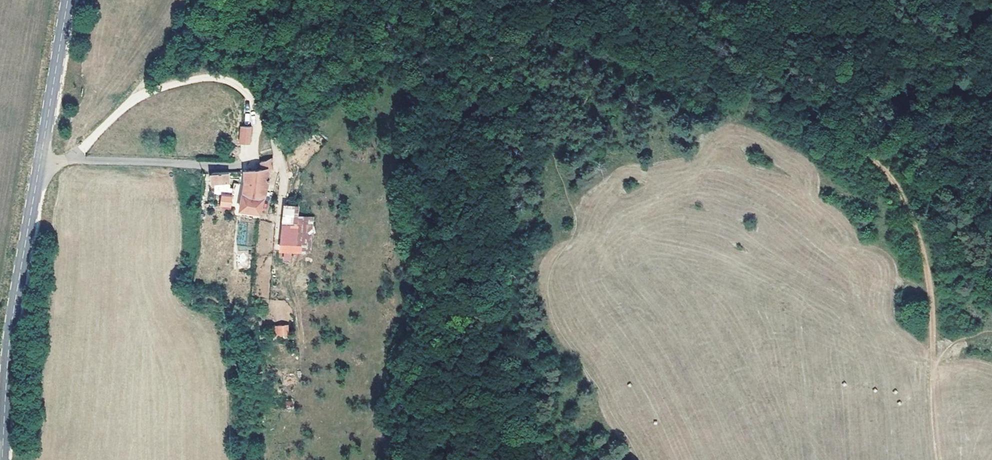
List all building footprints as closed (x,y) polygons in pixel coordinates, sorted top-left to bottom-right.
[(238,125),(237,141),(250,142),(250,125),(238,125)] [(260,159),(260,168),(269,168),(269,157),(260,159)] [(210,176),(227,177),(228,167),(210,167),(210,176)] [(261,190),(260,168),(244,168),(244,181),(239,206),(259,208),(261,190)] [(297,197),(294,196),(295,189),(290,188),(290,196),(285,196),(279,243),(285,244),(284,250),(288,251),(290,244),(293,245),(297,197)] [(231,208),(232,195),(221,194),(220,207),(231,208)] [(274,337),(288,337),(288,325),(274,325),(274,337)]
